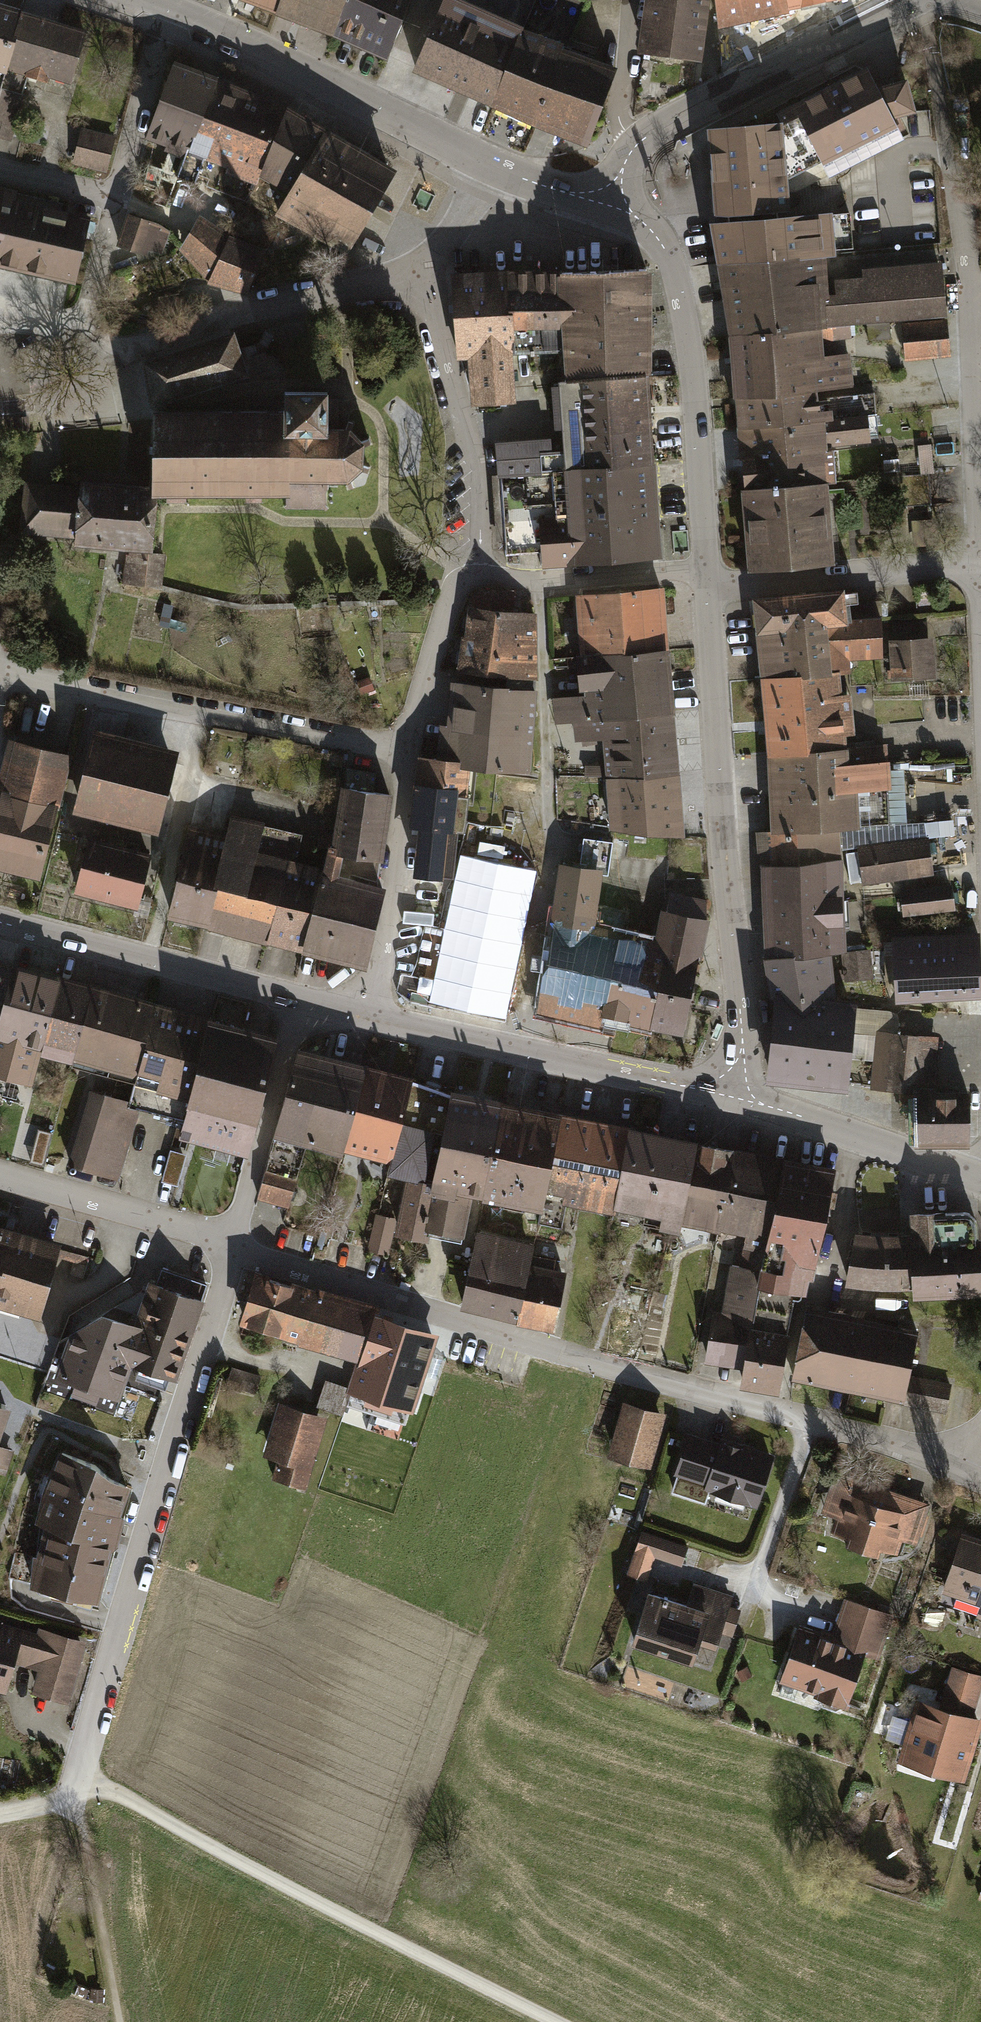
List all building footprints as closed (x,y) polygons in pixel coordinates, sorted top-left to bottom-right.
[(280,10),(284,0),(254,0),(280,10)] [(280,10),(335,32),(346,0),(284,0),(280,10)] [(335,32),(388,55),(410,0),(346,0),(335,32)] [(413,80),(491,112),(522,37),(538,0),(446,0),(413,80)] [(572,57),(592,8),(574,0),(538,0),(522,37),(572,57)] [(637,64),(702,74),(712,0),(646,0),(637,64)] [(726,33),(854,6),(853,0),(719,0),(726,33)] [(8,79),(10,73),(24,21),(26,15),(0,7),(0,77),(8,79)] [(90,38),(24,21),(10,73),(76,90),(90,38)] [(522,37),(491,112),(587,152),(619,76),(572,57),(522,37)] [(178,158),(210,77),(172,62),(140,143),(178,158)] [(789,112),(818,167),(893,130),(889,120),(913,114),(904,82),(872,88),(865,71),(789,112)] [(286,113),(210,77),(178,158),(186,163),(179,181),(200,189),(207,171),(257,189),(259,183),(286,113)] [(329,135),(286,113),(259,183),(294,195),(329,135)] [(746,216),(787,212),(779,124),(739,127),(746,216)] [(709,219),(746,216),(739,127),(701,130),(709,219)] [(84,133),(74,171),(108,180),(118,142),(84,133)] [(400,177),(329,135),(294,195),(279,221),(350,262),(400,177)] [(0,189),(0,265),(74,282),(89,219),(61,212),(63,203),(0,189)] [(828,214),(705,226),(710,269),(719,268),(824,258),(832,258),(828,214)] [(261,254),(226,236),(197,216),(175,249),(206,284),(242,300),(261,254)] [(171,234),(128,218),(117,247),(160,263),(171,234)] [(822,329),(830,329),(826,277),(824,258),(719,268),(725,337),(822,329)] [(860,275),(826,277),(830,329),(898,323),(945,319),(940,260),(860,266),(860,275)] [(605,378),(645,376),(646,269),(562,273),(566,367),(567,380),(605,378)] [(549,367),(566,367),(562,273),(509,274),(514,352),(531,351),(532,374),(549,373),(549,367)] [(514,352),(509,274),(453,277),(458,355),(472,354),(472,374),(480,374),(482,402),(509,400),(506,352),(514,352)] [(898,323),(901,357),(948,353),(945,319),(898,323)] [(725,337),(731,399),(830,391),(854,390),(851,353),(824,355),(822,329),(725,337)] [(145,364),(153,401),(243,374),(231,336),(145,364)] [(612,465),(652,462),(645,376),(605,378),(612,465)] [(612,465),(605,378),(567,380),(560,382),(565,450),(566,469),(612,465)] [(284,411),(154,411),(152,491),(152,495),(157,495),(286,495),(286,504),(284,507),(287,508),(289,506),(324,507),(326,510),(328,508),(326,505),(326,489),(328,489),(328,480),(345,480),(348,489),(354,487),(351,477),(360,470),(368,473),(370,466),(362,464),(362,447),(371,443),(369,438),(361,440),(351,430),(354,422),(348,420),(345,428),(328,428),(327,391),(285,391),(284,411)] [(733,425),(832,418),(830,391),(731,399),(733,425)] [(832,418),(733,425),(739,488),(827,480),(825,447),(867,443),(865,415),(832,418)] [(499,474),(566,469),(565,450),(551,452),(550,440),(497,444),(499,474)] [(935,451),(922,452),(923,476),(936,476),(935,451)] [(652,462),(612,465),(566,469),(569,517),(542,520),(543,539),(545,566),(658,556),(652,462)] [(566,469),(499,474),(504,542),(543,539),(542,520),(569,517),(566,469)] [(827,480),(739,488),(747,572),(835,564),(827,480)] [(932,510),(930,480),(903,482),(905,512),(932,510)] [(80,490),(28,486),(24,528),(75,533),(75,540),(147,546),(146,556),(129,555),(125,583),(148,586),(159,587),(162,554),(151,553),(157,495),(152,495),(152,491),(81,484),(80,490)] [(927,526),(913,527),(915,550),(928,549),(927,526)] [(464,634),(539,643),(539,620),(514,618),(516,598),(483,595),(472,603),(472,614),(467,613),(464,634)] [(666,596),(577,603),(582,661),(582,667),(671,660),(666,596)] [(756,607),(759,641),(882,629),(881,622),(878,596),(756,607)] [(894,644),(889,644),(892,687),(938,684),(935,645),(931,646),(929,622),(893,624),(894,644)] [(885,663),(882,629),(759,641),(763,686),(845,678),(855,678),(854,666),(885,663)] [(539,643),(464,634),(458,678),(509,682),(540,685),(539,643)] [(557,730),(573,729),(676,722),(671,660),(582,667),(577,667),(579,698),(587,697),(587,701),(555,703),(557,730)] [(845,678),(763,686),(769,760),(853,753),(845,678)] [(508,695),(453,690),(449,730),(441,729),(438,765),(475,769),(531,775),(540,685),(509,682),(508,695)] [(681,779),(676,722),(573,729),(573,740),(583,748),(603,745),(606,770),(607,782),(681,779)] [(179,745),(93,723),(72,807),(158,829),(179,745)] [(10,746),(0,784),(0,802),(1,802),(0,805),(0,876),(41,886),(73,762),(10,746)] [(773,835),(839,832),(858,830),(855,794),(891,791),(888,751),(853,753),(769,760),(773,835)] [(438,765),(415,764),(408,833),(419,834),(415,877),(444,882),(449,847),(459,848),(464,802),(472,803),(475,769),(438,765)] [(959,767),(910,769),(911,778),(959,776),(959,767)] [(587,782),(607,782),(606,770),(587,770),(587,782)] [(382,778),(346,771),(330,854),(347,858),(383,865),(396,802),(378,799),(382,778)] [(681,779),(607,782),(611,833),(688,844),(681,779)] [(233,820),(228,837),(206,933),(266,948),(289,861),(261,854),(267,828),(233,820)] [(900,845),(860,849),(864,890),(936,882),(931,840),(945,839),(943,827),(898,832),(900,845)] [(228,837),(188,828),(166,924),(206,933),(228,837)] [(275,828),(275,848),(303,849),(303,829),(275,828)] [(759,836),(765,963),(834,960),(845,960),(839,832),(773,835),(759,836)] [(151,862),(89,843),(72,899),(134,918),(151,862)] [(330,854),(326,871),(302,958),(366,975),(389,892),(341,879),(347,858),(330,854)] [(289,861),(266,948),(302,958),(326,871),(289,861)] [(620,959),(624,939),(629,913),(601,907),(607,874),(558,864),(548,946),(620,959)] [(953,890),(901,895),(903,920),(956,915),(953,890)] [(669,948),(650,1035),(685,1043),(711,924),(706,923),(710,903),(673,895),(669,916),(662,914),(655,945),(669,948)] [(620,959),(548,946),(539,1018),(604,1037),(607,1023),(650,1035),(669,948),(655,945),(624,939),(620,959)] [(897,977),(980,972),(980,939),(895,944),(897,977)] [(871,987),(869,956),(847,958),(849,988),(871,987)] [(765,963),(776,1010),(836,1004),(834,960),(765,963)] [(61,975),(9,962),(0,1000),(0,1082),(32,1090),(41,1054),(61,975)] [(897,977),(899,1011),(980,1006),(980,972),(897,977)] [(78,1058),(97,984),(61,975),(41,1054),(77,1064),(78,1058)] [(140,1075),(160,1000),(97,984),(78,1058),(140,1075)] [(188,1089),(210,1008),(160,1000),(140,1075),(133,1099),(139,1101),(180,1113),(188,1089)] [(859,1011),(836,1004),(776,1010),(768,1092),(850,1101),(859,1011)] [(281,1028),(210,1008),(188,1089),(259,1108),(281,1028)] [(927,1097),(924,1151),(972,1153),(975,1094),(937,1093),(940,1044),(880,1041),(878,1095),(927,1097)] [(345,1142),(364,1068),(297,1052),(258,1196),(288,1204),(306,1139),(343,1148),(345,1142)] [(411,1081),(364,1068),(345,1142),(365,1147),(364,1154),(370,1155),(373,1149),(392,1155),(411,1081)] [(453,1096),(411,1081),(392,1155),(388,1171),(411,1177),(417,1179),(427,1127),(446,1132),(453,1096)] [(139,1101),(133,1099),(93,1087),(70,1163),(116,1173),(139,1101)] [(247,1153),(259,1108),(188,1089),(180,1113),(175,1133),(247,1153)] [(503,1106),(453,1096),(446,1132),(435,1183),(426,1226),(463,1233),(472,1192),(484,1194),(503,1106)] [(560,1117),(503,1106),(484,1194),(504,1198),(503,1205),(520,1209),(524,1207),(541,1210),(560,1117)] [(630,1131),(560,1117),(541,1210),(538,1222),(561,1228),(565,1209),(566,1209),(571,1192),(616,1201),(630,1131)] [(17,1158),(49,1162),(52,1126),(21,1123),(17,1158)] [(696,1144),(630,1131),(616,1201),(666,1211),(663,1224),(679,1227),(681,1214),(696,1144)] [(735,1151),(696,1144),(681,1214),(720,1222),(735,1151)] [(180,1182),(188,1152),(174,1149),(166,1178),(180,1182)] [(784,1162),(735,1151),(720,1222),(751,1228),(744,1266),(732,1264),(721,1318),(713,1316),(707,1356),(746,1362),(751,1325),(784,1162)] [(834,1171),(784,1162),(751,1325),(759,1326),(757,1331),(786,1336),(794,1299),(797,1300),(801,1297),(806,1277),(812,1278),(834,1171)] [(417,1179),(411,1177),(400,1230),(424,1236),(426,1226),(435,1183),(417,1179)] [(915,1237),(917,1281),(918,1291),(980,1289),(976,1221),(974,1216),(970,1213),(966,1212),(914,1214),(915,1237)] [(394,1220),(377,1216),(370,1247),(387,1251),(392,1228),(394,1220)] [(38,1314),(59,1238),(0,1221),(0,1303),(38,1314)] [(503,1240),(477,1234),(463,1302),(519,1317),(531,1254),(531,1252),(502,1245),(503,1240)] [(884,1237),(857,1234),(848,1279),(880,1283),(917,1281),(915,1237),(884,1237)] [(567,1261),(531,1254),(519,1317),(518,1318),(554,1325),(567,1261)] [(377,1310),(255,1269),(236,1325),(358,1366),(377,1310)] [(171,1378),(197,1294),(149,1279),(135,1323),(123,1362),(171,1378)] [(439,1332),(377,1310),(358,1366),(349,1389),(411,1411),(439,1332)] [(123,1362),(135,1323),(98,1311),(67,1327),(53,1369),(114,1391),(123,1362)] [(921,1336),(811,1313),(796,1386),(946,1417),(952,1388),(912,1380),(921,1336)] [(759,1326),(751,1325),(746,1362),(742,1378),(780,1384),(788,1337),(786,1336),(757,1331),(759,1326)] [(261,1375),(230,1364),(223,1385),(254,1396),(261,1375)] [(347,1385),(325,1379),(317,1403),(339,1410),(347,1385)] [(666,1413),(622,1398),(605,1451),(649,1466),(666,1413)] [(326,1416),(278,1401),(262,1451),(279,1456),(273,1477),(305,1487),(326,1416)] [(720,1444),(688,1433),(673,1475),(706,1486),(705,1493),(755,1510),(773,1457),(722,1439),(720,1444)] [(132,1480),(55,1449),(35,1519),(45,1522),(28,1580),(98,1600),(132,1480)] [(836,1475),(823,1515),(837,1519),(830,1540),(898,1561),(903,1544),(921,1549),(934,1505),(836,1475)] [(642,1528),(625,1575),(647,1583),(656,1558),(680,1567),(688,1545),(642,1528)] [(963,1538),(941,1601),(978,1613),(976,1620),(980,1622),(980,1544),(963,1538)] [(649,1588),(629,1646),(690,1667),(699,1640),(712,1645),(717,1630),(730,1634),(739,1606),(727,1602),(730,1592),(696,1580),(689,1601),(649,1588)] [(895,1621),(845,1605),(835,1638),(802,1628),(783,1689),(850,1710),(866,1660),(881,1665),(895,1621)] [(0,1628),(0,1698),(5,1699),(14,1668),(39,1675),(32,1698),(72,1710),(91,1648),(40,1632),(37,1640),(0,1628)] [(953,1670),(941,1712),(919,1706),(902,1768),(968,1786),(980,1741),(980,1724),(977,1723),(980,1710),(980,1678),(953,1670)] [(750,1672),(737,1679),(743,1689),(755,1683),(750,1672)] [(90,1994),(73,1987),(68,1999),(84,2007),(90,1994)] [(106,1996),(93,1996),(92,2012),(105,2013),(106,1996)]
